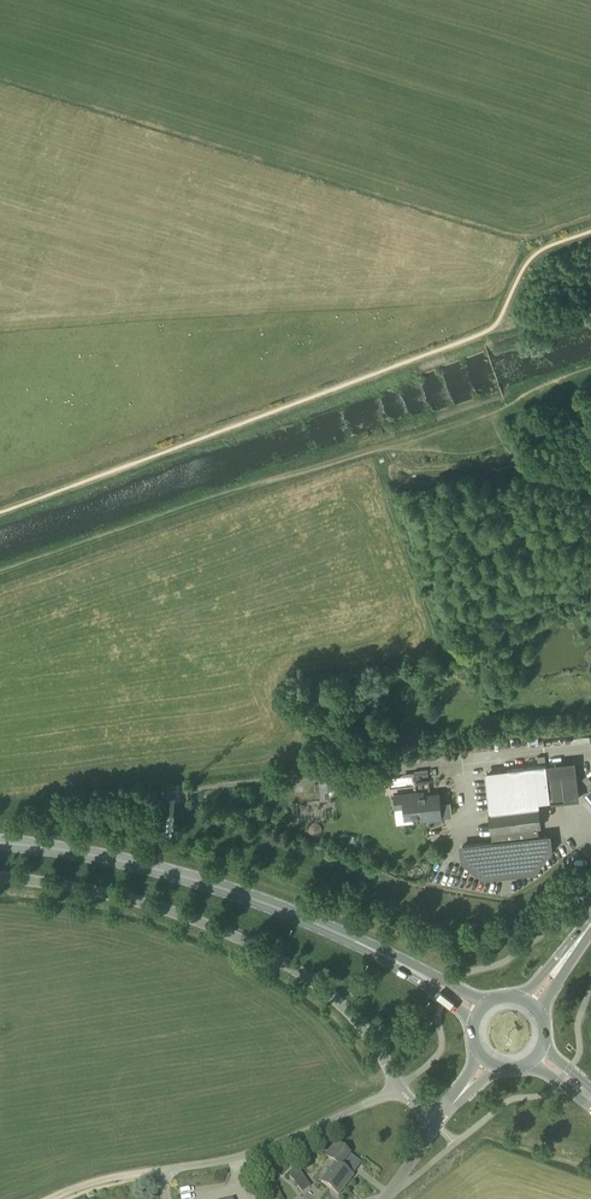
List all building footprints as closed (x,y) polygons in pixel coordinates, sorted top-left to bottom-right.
[(402,754),(422,752),(421,742),(402,744),(402,754)] [(378,763),(377,760),(370,761),(372,773),(379,772),(379,774),(397,772),(395,761),(378,763)] [(495,773),(484,775),(492,842),(464,846),(465,859),(485,874),(533,868),(548,849),(546,836),(539,837),(538,827),(541,827),(538,803),(550,801),(546,765),(495,771),(495,773)] [(415,784),(429,783),(428,772),(414,773),(415,784)] [(552,801),(578,798),(575,774),(549,777),(552,801)] [(590,780),(587,775),(582,778),(586,783),(590,780)] [(417,796),(416,793),(393,795),(395,810),(404,809),(405,818),(428,816),(429,819),(441,818),(438,794),(417,796)] [(339,1195),(353,1176),(341,1167),(350,1154),(336,1144),(326,1157),(335,1164),(322,1182),(339,1195)] [(305,1166),(311,1161),(304,1152),(298,1157),(305,1166)] [(296,1183),(301,1177),(294,1171),(289,1177),(296,1183)] [(278,1196),(270,1181),(264,1184),(271,1198),(272,1198),(278,1196)]
